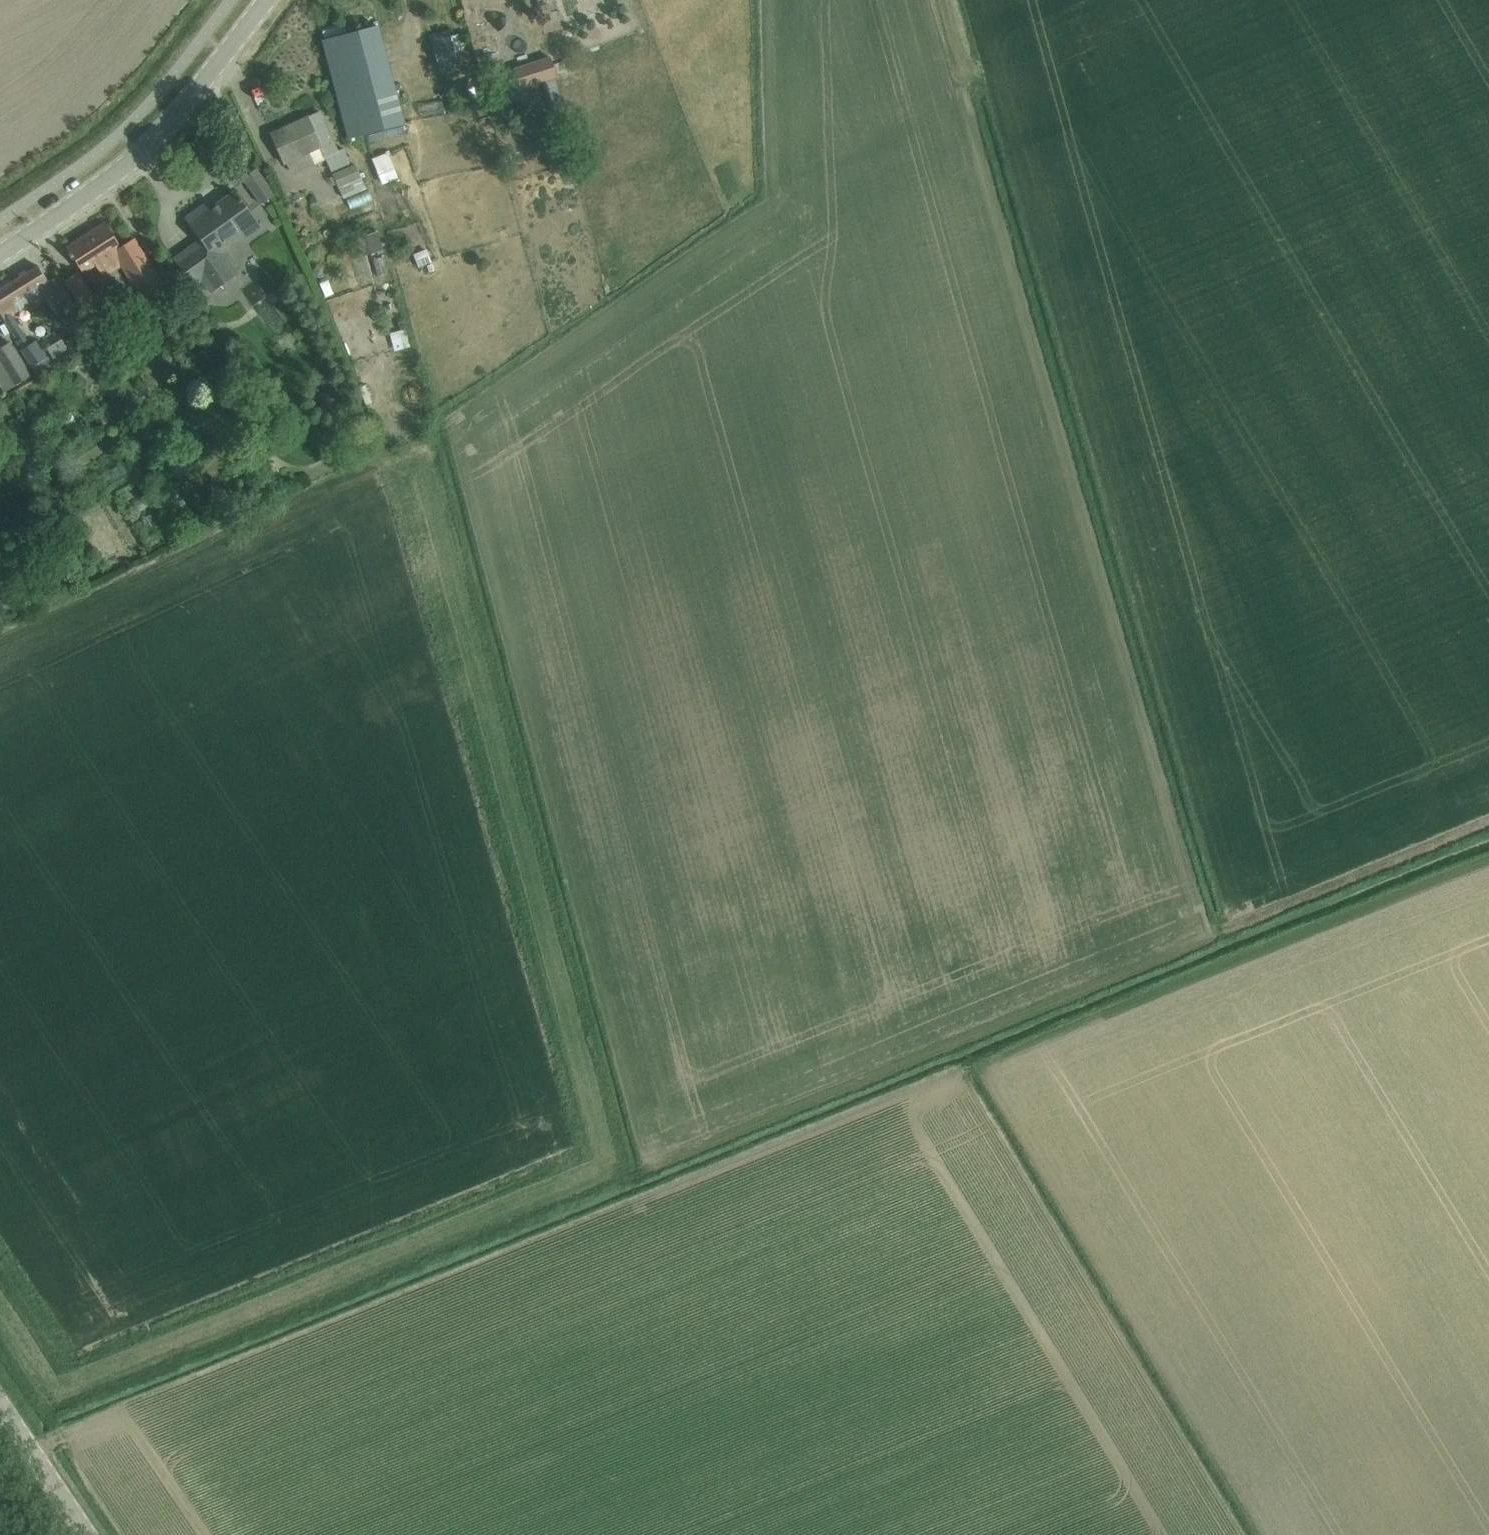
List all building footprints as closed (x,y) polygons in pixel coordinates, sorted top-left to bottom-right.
[(324,39),(348,138),(403,124),(378,25),(324,39)] [(456,55),(463,53),(460,41),(433,48),(439,74),(460,69),(456,55)] [(556,78),(550,57),(513,69),(520,90),(556,78)] [(325,123),(321,113),(310,118),(309,117),(272,132),(285,163),(320,148),(330,171),(350,163),(344,148),(337,151),(325,123)] [(393,170),(386,152),(374,157),(381,175),(393,170)] [(334,172),(344,195),(366,186),(357,163),(334,172)] [(278,195),(259,168),(246,178),(265,204),(278,195)] [(203,237),(197,241),(176,256),(195,283),(204,277),(213,290),(240,270),(226,250),(229,248),(226,243),(259,220),(238,191),(214,208),(210,203),(189,218),(203,237)] [(104,223),(65,247),(68,253),(67,254),(69,258),(71,257),(80,273),(94,265),(99,273),(117,262),(134,290),(154,277),(132,240),(119,248),(104,223)] [(374,234),(353,240),(358,258),(379,252),(374,234)] [(426,247),(413,252),(419,266),(431,260),(426,247)] [(18,340),(23,350),(33,364),(37,371),(51,362),(37,340),(31,344),(26,335),(13,315),(19,311),(14,302),(47,282),(36,265),(0,288),(0,312),(18,340)] [(103,311),(79,272),(63,282),(88,321),(103,311)] [(329,294),(339,290),(333,275),(323,279),(329,294)] [(230,315),(239,327),(260,312),(252,300),(230,315)] [(393,329),(398,348),(415,343),(410,324),(393,329)] [(65,334),(47,344),(55,358),(73,348),(65,334)] [(16,385),(30,376),(9,343),(0,348),(0,359),(16,385)] [(97,411),(104,423),(127,408),(120,397),(97,411)] [(160,523),(167,534),(193,517),(175,488),(156,499),(168,518),(160,523)]
